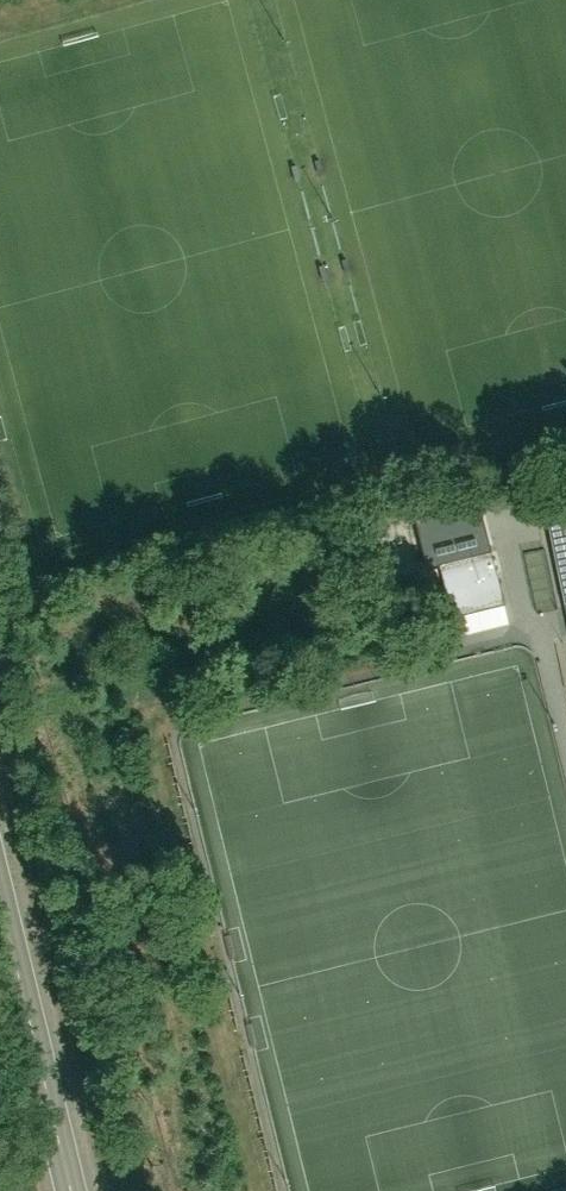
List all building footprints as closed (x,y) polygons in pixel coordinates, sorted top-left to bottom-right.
[(476,504),(413,520),(426,568),(437,565),(450,616),(501,603),(488,552),(476,504)] [(544,517),(565,618),(565,513),(544,517)]
